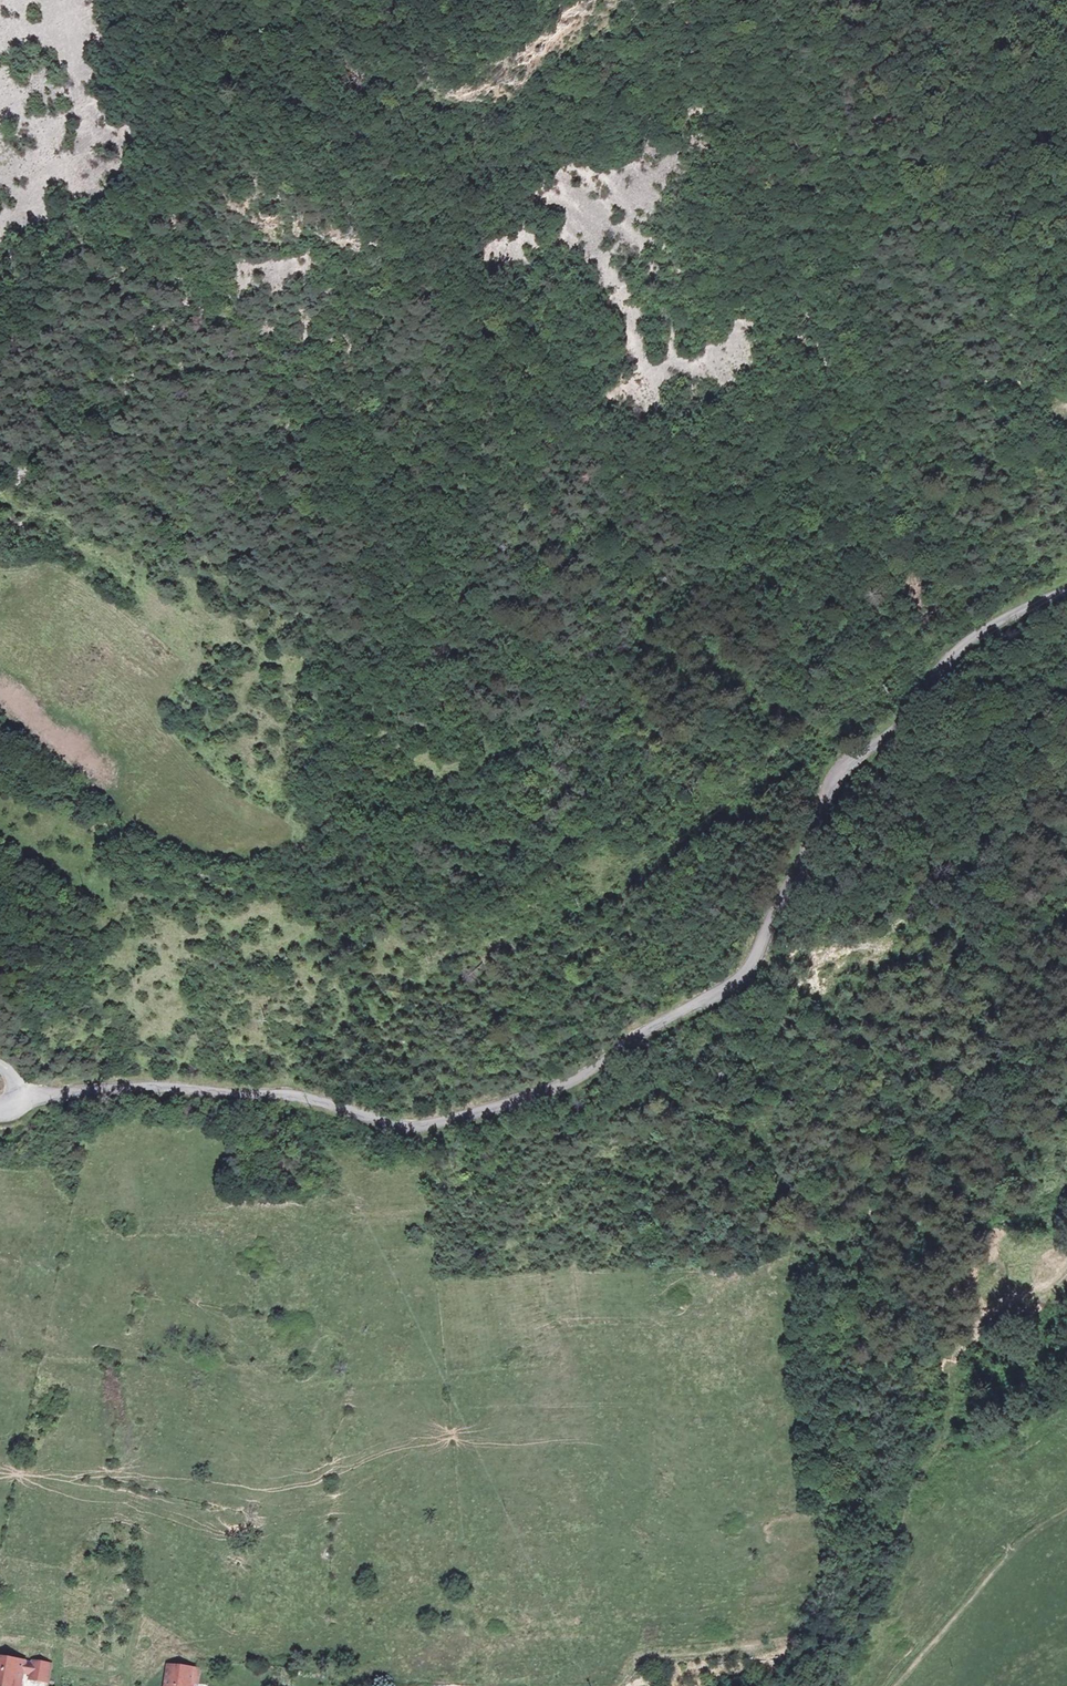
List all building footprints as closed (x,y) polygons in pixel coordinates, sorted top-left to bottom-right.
[(0,1662),(0,1685),(26,1685),(27,1680),(51,1682),(52,1667),(0,1662)] [(201,1672),(169,1668),(167,1685),(199,1685),(201,1672)]
